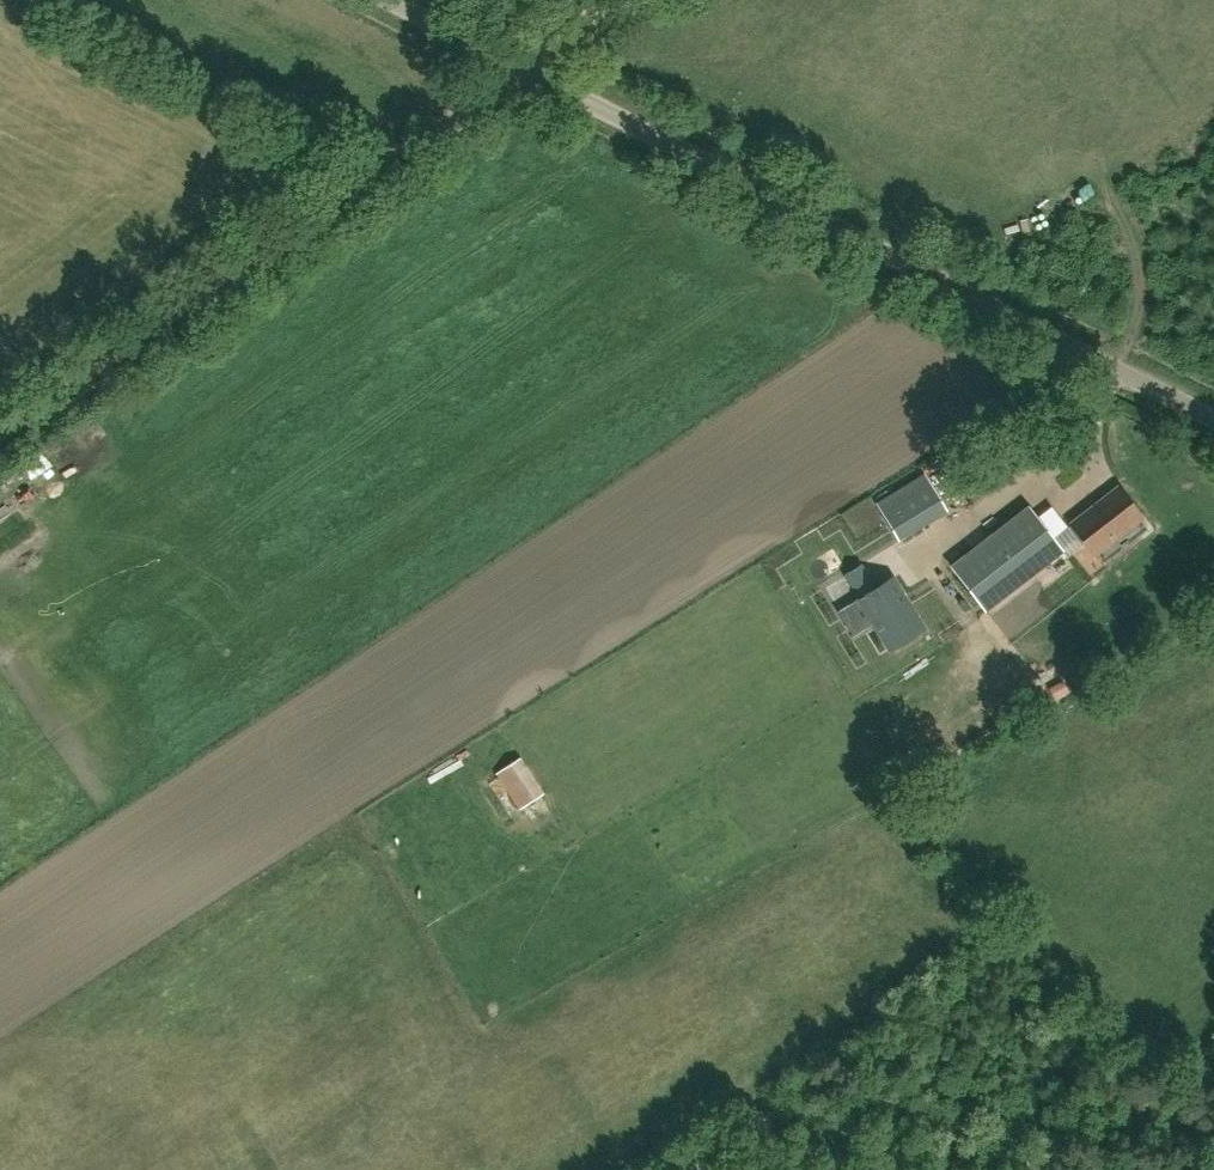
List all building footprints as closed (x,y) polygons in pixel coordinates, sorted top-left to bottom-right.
[(923,474),(877,502),(897,535),(943,507),(923,474)] [(1139,519),(1116,489),(1072,522),(1095,553),(1139,519)] [(1030,510),(954,568),(983,607),(1059,548),(1030,510)] [(892,647),(896,644),(923,628),(892,578),(849,605),(863,628),(874,621),(889,647),(890,648),(892,647)] [(521,809),(542,794),(518,759),(496,774),(521,809)]
